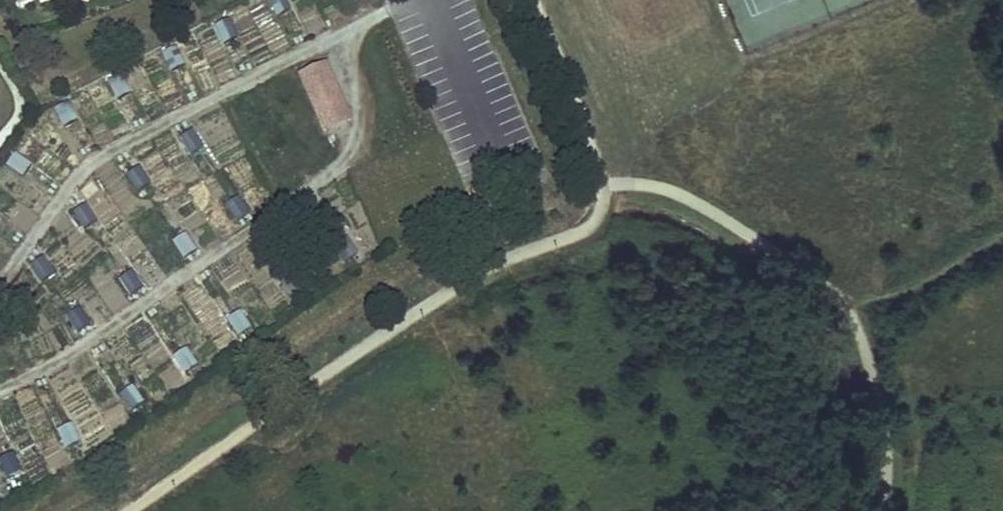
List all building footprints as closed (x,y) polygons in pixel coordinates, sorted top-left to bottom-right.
[(276,17),(291,10),(285,0),(267,0),(276,17)] [(300,76),(324,135),(352,124),(328,65),(300,76)] [(194,129),(178,138),(188,156),(204,147),(194,129)] [(13,154),(6,167),(24,177),(31,163),(13,154)] [(135,193),(150,185),(139,166),(124,175),(135,193)] [(239,197),(223,204),(233,225),(249,218),(239,197)] [(69,214),(82,232),(97,221),(85,203),(69,214)] [(185,233),(171,242),(183,260),(197,250),(185,233)] [(118,281),(130,298),(145,288),(132,271),(118,281)] [(79,309),(67,317),(77,334),(90,326),(79,309)] [(233,339),(250,331),(242,312),(225,320),(233,339)] [(173,357),(182,374),(197,366),(188,349),(173,357)] [(129,412),(143,404),(132,385),(118,393),(129,412)] [(62,449),(78,444),(71,425),(56,430),(62,449)] [(7,481),(22,473),(12,453),(0,459),(0,466),(7,481)]
